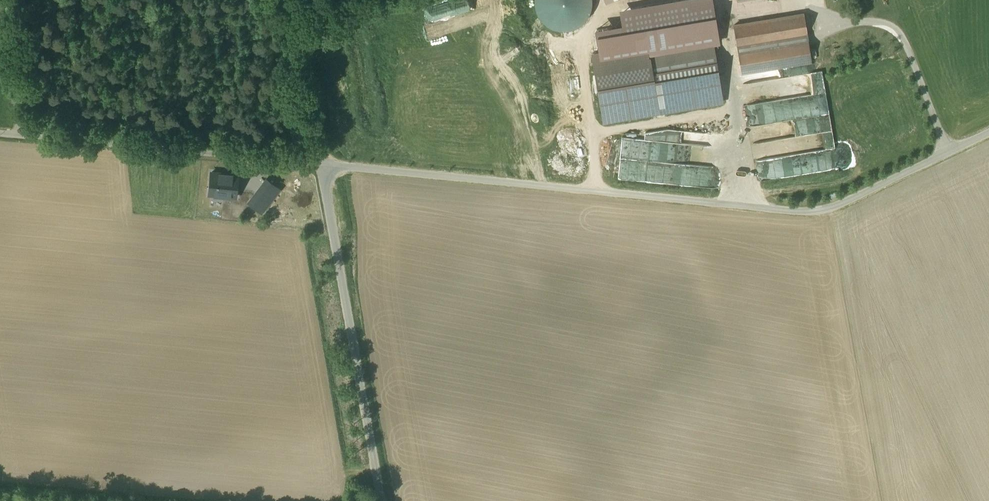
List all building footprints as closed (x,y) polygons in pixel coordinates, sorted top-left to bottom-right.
[(538,15),(541,20),(545,24),(550,27),(556,29),(562,30),(568,29),(573,28),(578,25),(583,22),(587,17),(589,12),(591,6),(591,1),(591,0),(534,0),(534,5),(535,10),(538,15)] [(592,55),(602,125),(660,115),(725,106),(722,87),(716,45),(720,45),(713,1),(678,6),(683,42),(592,55)] [(734,27),(742,76),(813,65),(805,16),(734,27)] [(748,104),(751,126),(813,116),(814,127),(819,126),(820,132),(831,131),(829,115),(828,115),(821,71),(795,75),(798,95),(748,104)] [(786,144),(790,145),(790,137),(780,137),(780,139),(772,139),(771,148),(776,148),(776,145),(786,145),(786,144)] [(619,138),(616,178),(680,182),(680,183),(692,184),(693,168),(696,168),(696,164),(708,165),(710,144),(619,138)] [(237,198),(240,172),(210,169),(208,195),(237,198)] [(264,213),(279,210),(278,201),(274,177),(251,180),(254,199),(262,198),(264,213)]
